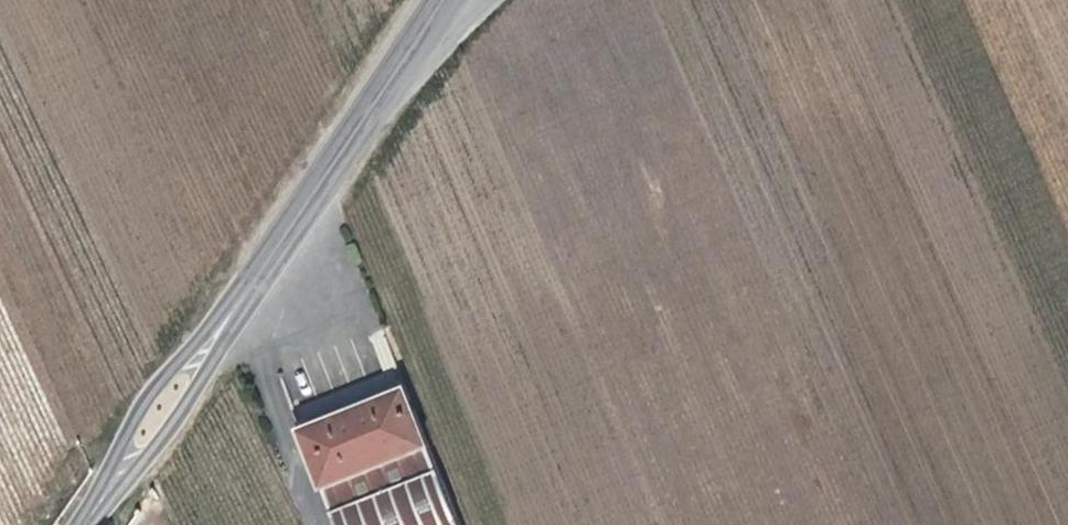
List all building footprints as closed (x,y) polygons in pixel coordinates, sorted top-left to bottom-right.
[(402,393),(298,435),(334,524),(454,524),(402,393)]
